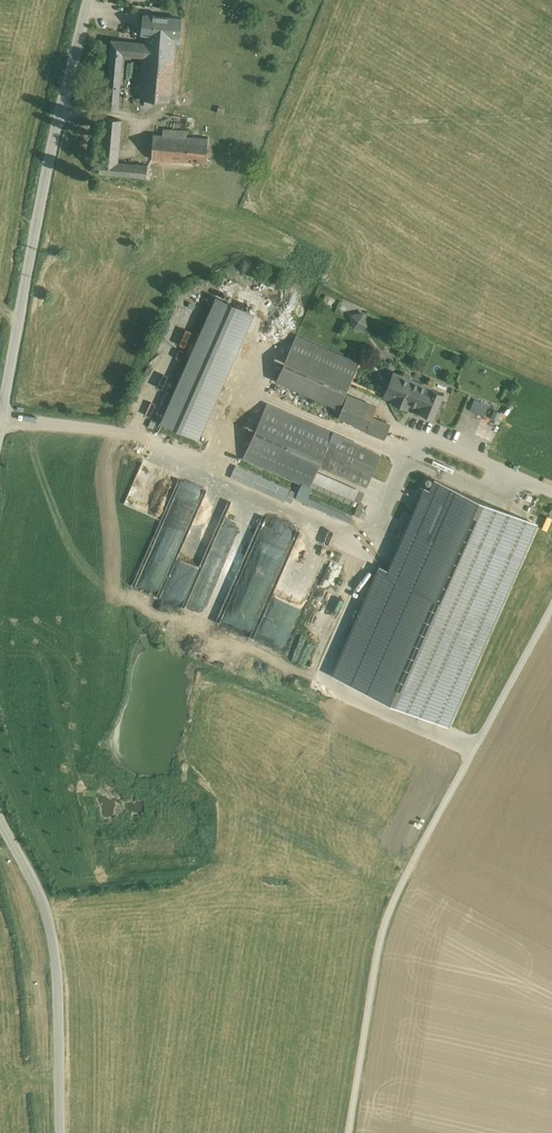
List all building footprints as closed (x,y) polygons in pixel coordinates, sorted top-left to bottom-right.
[(180,17),(143,15),(141,34),(146,34),(145,42),(174,45),(174,41),(178,42),(180,17)] [(145,42),(111,40),(106,110),(118,111),(122,56),(144,58),(145,42)] [(169,101),(174,45),(145,42),(144,58),(141,99),(146,99),(153,100),(169,101)] [(122,118),(103,116),(99,172),(145,176),(146,163),(119,161),(122,118)] [(207,137),(153,132),(151,158),(205,163),(207,137)] [(218,293),(205,322),(240,338),(254,308),(218,293)] [(354,327),(368,324),(366,310),(351,313),(354,327)] [(205,322),(162,420),(197,436),(240,338),(205,322)] [(173,327),(166,347),(180,352),(186,331),(173,327)] [(358,363),(297,336),(277,380),(338,407),(358,363)] [(404,374),(400,375),(394,373),(385,394),(395,398),(394,401),(407,406),(408,403),(422,409),(431,388),(411,380),(410,376),(404,374)] [(444,394),(431,388),(422,409),(420,413),(434,418),(439,406),(442,408),(444,403),(441,401),(444,394)] [(376,406),(347,395),(338,417),(366,429),(372,417),(376,406)] [(470,409),(485,415),(490,403),(475,397),(470,409)] [(333,434),(266,405),(243,456),(310,485),(319,466),(333,434)] [(498,419),(501,412),(494,409),(491,417),(498,419)] [(372,417),(366,429),(365,431),(384,438),(390,424),(372,417)] [(379,455),(333,434),(319,466),(366,486),(379,455)] [(335,675),(446,723),(534,523),(435,479),(431,489),(414,527),(423,531),(403,578),(382,568),(335,675)] [(414,527),(431,489),(424,486),(387,569),(379,566),(332,673),(335,675),(382,568),(403,578),(423,531),(414,527)] [(159,596),(145,595),(144,605),(158,606),(159,596)] [(314,655),(327,615),(314,611),(301,651),(314,655)] [(353,726),(371,731),(374,720),(355,715),(353,726)] [(341,723),(337,737),(353,741),(357,728),(341,723)]
